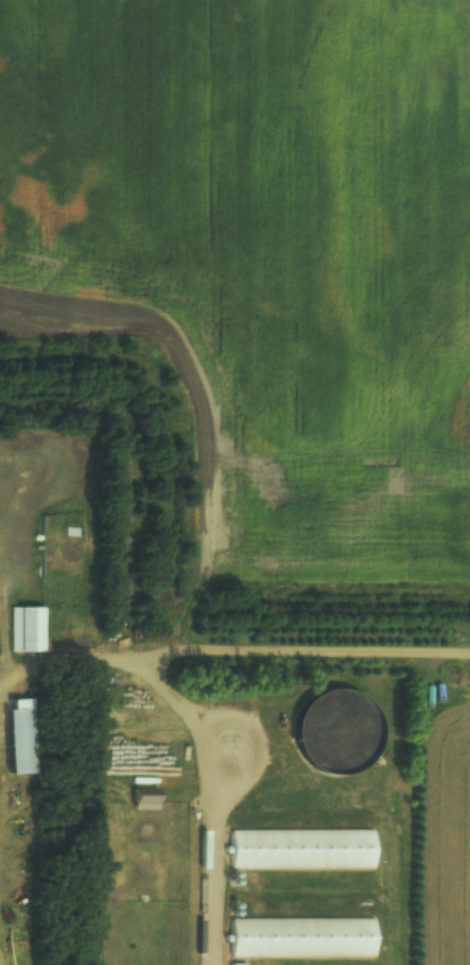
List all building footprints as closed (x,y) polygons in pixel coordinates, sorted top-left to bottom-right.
[(11,653),(42,653),(42,609),(11,608),(11,653)] [(366,727),(357,694),(330,693),(309,699),(306,743),(315,775),(339,776),(364,769),(366,727)] [(32,710),(6,711),(7,775),(33,775),(32,710)] [(158,788),(133,789),(133,810),(158,810),(158,788)] [(376,831),(230,831),(230,870),(376,870),(376,831)] [(375,919),(230,919),(230,959),(375,959),(375,919)]
